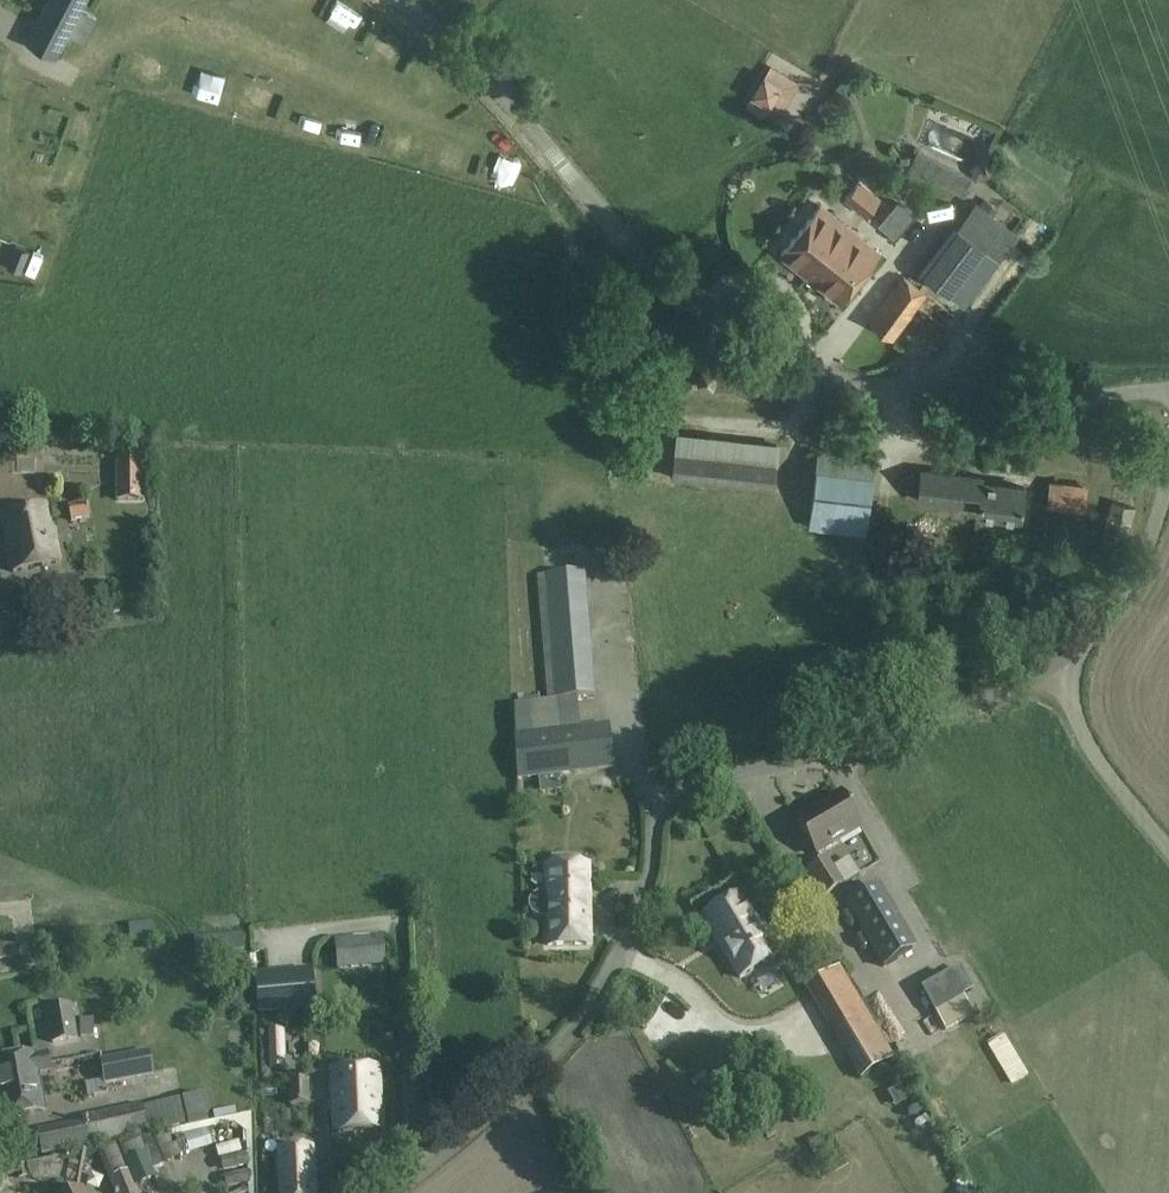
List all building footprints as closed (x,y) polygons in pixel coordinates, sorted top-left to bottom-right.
[(86,0),(49,0),(38,20),(68,35),(86,0)] [(780,91),(762,79),(746,104),(764,116),(780,91)] [(974,178),(919,149),(909,168),(965,197),(974,178)] [(866,214),(876,202),(876,201),(870,195),(857,186),(847,199),(866,214)] [(841,300),(859,278),(879,254),(820,206),(781,253),(841,300)] [(955,225),(920,272),(964,306),(1000,258),(955,225)] [(12,287),(16,272),(0,267),(0,283),(12,287)] [(24,292),(37,295),(42,272),(29,269),(24,292)] [(885,303),(907,321),(926,296),(904,278),(885,303)] [(923,300),(891,343),(900,350),(932,307),(923,300)] [(907,321),(885,303),(870,323),(893,340),(907,321)] [(982,427),(982,417),(970,415),(969,426),(982,427)] [(876,456),(818,449),(809,529),(866,535),(876,456)] [(672,479),(775,490),(778,464),(675,453),(672,479)] [(115,502),(143,502),(142,458),(115,458),(115,502)] [(983,478),(921,471),(918,500),(979,507),(978,516),(1020,521),(1024,487),(982,482),(983,478)] [(1047,508),(1083,512),(1086,486),(1050,481),(1047,508)] [(1108,517),(1131,523),(1136,507),(1112,501),(1108,517)] [(87,502),(68,505),(71,520),(90,517),(87,502)] [(9,572),(56,566),(51,531),(48,531),(45,509),(5,514),(8,537),(4,537),(9,572)] [(514,734),(517,780),(545,777),(614,769),(608,722),(572,727),(569,699),(596,697),(586,571),(545,575),(550,636),(540,638),(546,701),(514,705),(515,734),(514,734)] [(17,634),(11,605),(0,607),(0,638),(17,634)] [(17,649),(15,638),(0,641),(0,653),(17,649)] [(822,805),(796,820),(819,857),(840,845),(839,843),(862,830),(840,792),(821,803),(822,805)] [(827,857),(805,871),(823,898),(844,884),(827,857)] [(590,945),(589,890),(589,863),(546,864),(547,891),(538,891),(532,895),(528,901),(528,908),(532,914),(538,917),(547,917),(548,946),(590,945)] [(875,887),(847,905),(886,966),(914,948),(875,887)] [(739,976),(775,955),(739,893),(703,915),(739,976)] [(242,934),(195,937),(197,964),(244,960),(242,934)] [(16,958),(15,935),(0,936),(0,959),(16,958)] [(386,966),(383,935),(334,940),(337,970),(386,966)] [(893,1059),(839,967),(806,987),(860,1078),(893,1059)] [(313,969),(255,974),(258,1015),(317,1010),(313,969)] [(964,995),(971,991),(958,970),(952,974),(950,971),(932,982),(934,987),(923,993),(934,1013),(964,995)] [(71,1005),(45,1009),(51,1044),(77,1040),(71,1005)] [(1026,1011),(996,1032),(1015,1057),(1044,1036),(1026,1011)] [(93,1019),(79,1019),(80,1037),(94,1037),(93,1019)] [(268,1069),(285,1068),(284,1031),(267,1031),(268,1069)] [(943,1056),(969,1043),(964,1034),(938,1047),(943,1056)] [(154,1076),(149,1050),(99,1060),(103,1080),(85,1083),(87,1098),(108,1094),(106,1085),(154,1076)] [(38,1074),(52,1072),(48,1052),(35,1054),(0,1060),(0,1114),(1,1120),(45,1111),(38,1074)] [(335,1132),(382,1129),(378,1069),(331,1072),(335,1132)] [(289,1106),(310,1105),(309,1081),(288,1082),(289,1106)] [(905,1083),(896,1088),(904,1102),(913,1096),(905,1083)] [(137,1097),(136,1086),(112,1089),(113,1100),(137,1097)] [(141,1107),(141,1104),(80,1116),(81,1121),(37,1130),(42,1156),(208,1122),(202,1093),(141,1107)] [(808,1145),(815,1158),(831,1149),(824,1135),(808,1143),(808,1145)] [(155,1178),(152,1171),(140,1138),(96,1148),(115,1192),(139,1192),(136,1185),(155,1178)] [(276,1149),(278,1192),(315,1192),(313,1147),(276,1149)] [(154,1161),(161,1179),(172,1175),(164,1157),(154,1161)]
